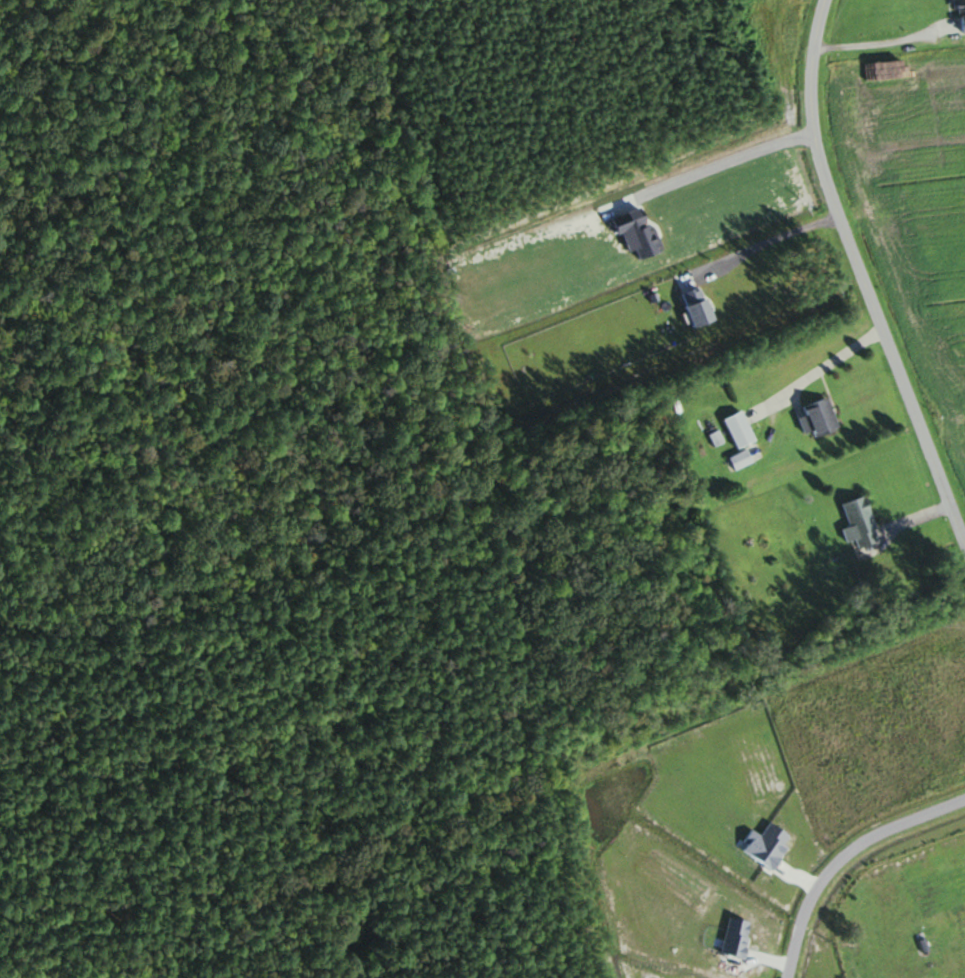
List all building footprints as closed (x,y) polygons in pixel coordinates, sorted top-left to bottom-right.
[(799,409),(811,438),(840,425),(828,396),(799,409)] [(724,419),(738,449),(757,440),(744,410),(724,419)] [(730,456),(734,469),(754,463),(749,450),(730,456)] [(849,526),(844,527),(848,541),(857,539),(860,547),(881,542),(869,495),(843,502),(849,526)]
